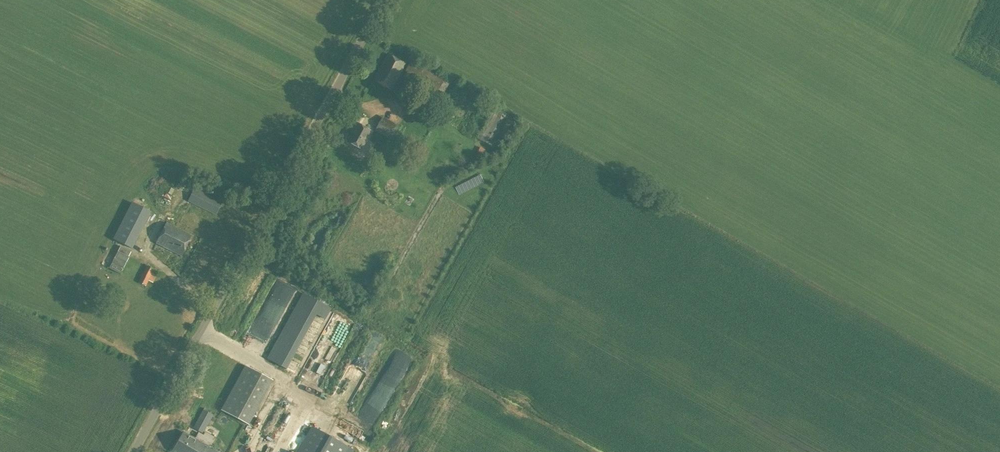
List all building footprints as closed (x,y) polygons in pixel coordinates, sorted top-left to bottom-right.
[(391,90),(406,64),(388,54),(373,80),(391,90)] [(438,91),(444,79),(410,61),(404,74),(438,91)] [(494,148),(511,117),(493,108),(476,139),(494,148)] [(382,116),(375,131),(396,141),(403,126),(382,116)] [(351,134),(346,142),(361,150),(372,131),(355,122),(349,132),(351,134)] [(194,188),(188,201),(215,215),(222,202),(194,188)] [(132,249),(151,212),(133,203),(114,239),(132,249)] [(182,256),(192,237),(167,224),(157,243),(182,256)] [(109,267),(122,272),(132,251),(119,245),(109,267)] [(158,272),(146,265),(138,282),(146,286),(149,281),(153,283),(158,272)] [(295,374),(331,309),(302,293),(267,358),(295,374)] [(203,433),(244,359),(233,353),(193,427),(203,433)] [(248,425),(272,380),(245,366),(221,411),(248,425)] [(347,415),(345,420),(358,426),(361,421),(347,415)] [(183,432),(172,451),(173,451),(217,451),(210,448),(216,438),(205,432),(203,436),(199,433),(195,439),(183,432)]
